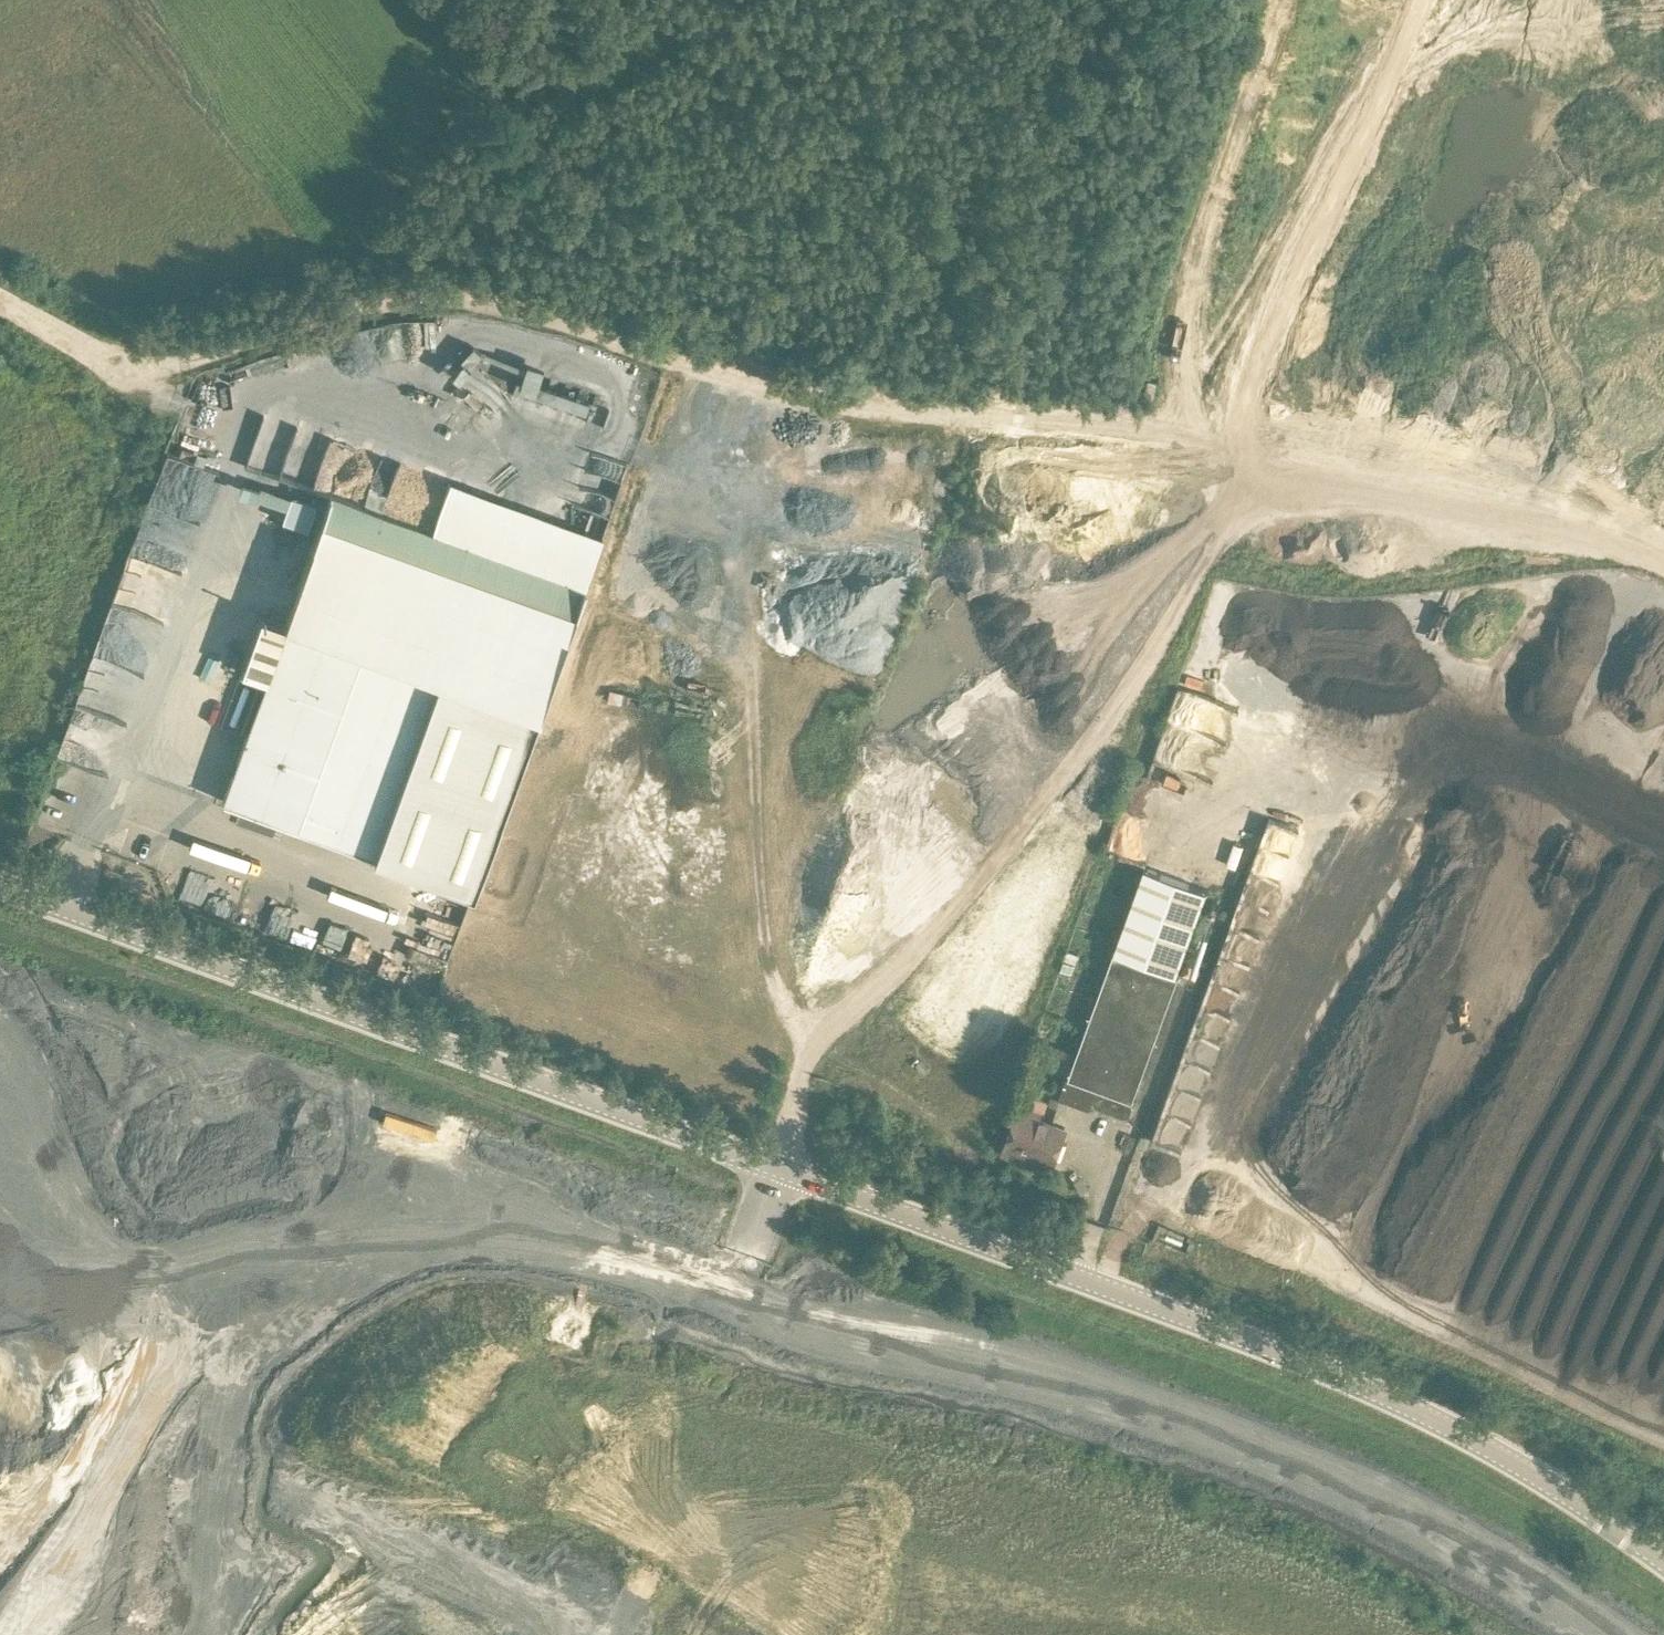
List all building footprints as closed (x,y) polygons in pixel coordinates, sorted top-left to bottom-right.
[(602,432),(611,404),(543,383),(548,368),(475,345),(456,374),(495,401),(546,416),(570,432),(597,440),(602,432)] [(165,450),(122,605),(169,618),(178,584),(181,585),(195,535),(202,537),(222,468),(201,462),(203,457),(188,453),(187,456),(165,450)] [(266,683),(222,801),(472,893),(537,716),(585,585),(331,494),(285,625),(260,616),(239,673),(266,683)] [(290,494),(290,495),(286,506),(282,519),(306,527),(315,502),(290,494)] [(1231,728),(1241,731),(1238,739),(1248,743),(1258,713),(1204,696),(1193,729),(1227,740),(1231,728)] [(1145,867),(1076,1057),(1068,1078),(1094,1087),(1088,1103),(1128,1119),(1213,892),(1145,867)] [(1053,1164),(1066,1128),(1018,1111),(1003,1153),(1022,1160),(1024,1153),(1053,1164)]
